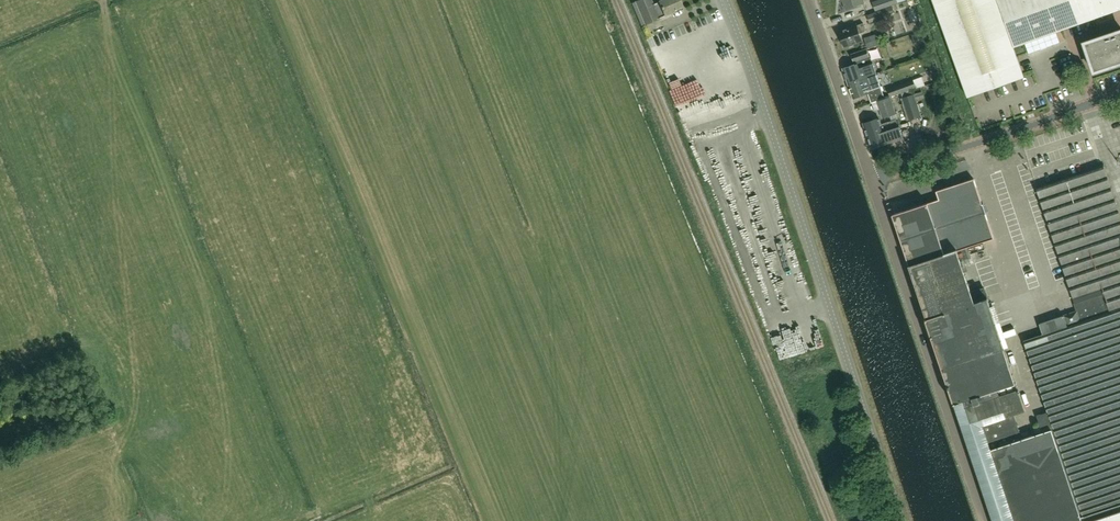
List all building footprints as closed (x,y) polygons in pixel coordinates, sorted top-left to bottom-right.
[(682,6),(680,0),(662,0),(660,1),(653,4),(651,0),(639,0),(636,1),(646,23),(659,18),(675,11),(675,9),(682,6)] [(847,9),(863,2),(863,0),(843,0),(847,9)] [(873,2),(876,11),(898,3),(906,0),(878,0),(873,2)] [(968,97),(1024,77),(1014,47),(1119,9),(1119,0),(933,0),(968,97)] [(870,23),(885,17),(882,10),(867,15),(870,23)] [(860,34),(867,31),(864,23),(857,26),(857,25),(839,32),(844,47),(862,40),(860,34)] [(1084,43),(1094,72),(1119,63),(1119,30),(1084,43)] [(924,31),(912,35),(915,46),(927,42),(924,31)] [(879,34),(876,35),(876,34),(864,38),(868,48),(879,45),(879,44),(882,43),(879,34)] [(852,55),(855,64),(843,69),(849,83),(876,74),(873,65),(872,65),(867,49),(852,55)] [(942,80),(939,72),(933,73),(936,82),(942,80)] [(876,74),(849,83),(854,98),(868,93),(868,92),(881,87),(876,74)] [(913,80),(888,89),(890,97),(901,93),(916,88),(913,80)] [(902,97),(900,98),(907,121),(922,116),(914,94),(913,94),(902,97)] [(883,118),(896,114),(890,97),(877,101),(883,118)] [(868,136),(898,126),(896,119),(881,124),(879,118),(864,123),(868,136)] [(898,126),(868,136),(872,149),(888,143),(896,141),(902,139),(905,138),(901,125),(898,126)] [(1115,198),(1118,196),(1108,164),(1037,188),(1083,327),(1043,340),(1071,423),(1055,428),(1085,520),(1119,509),(1119,214),(1115,198)] [(1055,428),(1054,429),(1048,411),(1037,415),(1041,426),(1034,428),(1036,434),(1022,439),(1014,414),(1025,410),(988,298),(984,287),(972,291),(962,261),(971,258),(968,247),(994,238),(986,212),(983,205),(974,179),(937,191),(937,192),(940,199),(935,201),(894,214),(893,214),(928,318),(926,317),(994,520),(1085,520),(1055,428)] [(38,393),(28,390),(24,408),(34,410),(38,393)] [(8,408),(6,403),(0,406),(0,412),(8,408)] [(1085,520),(1119,520),(1119,509),(1085,520)]
